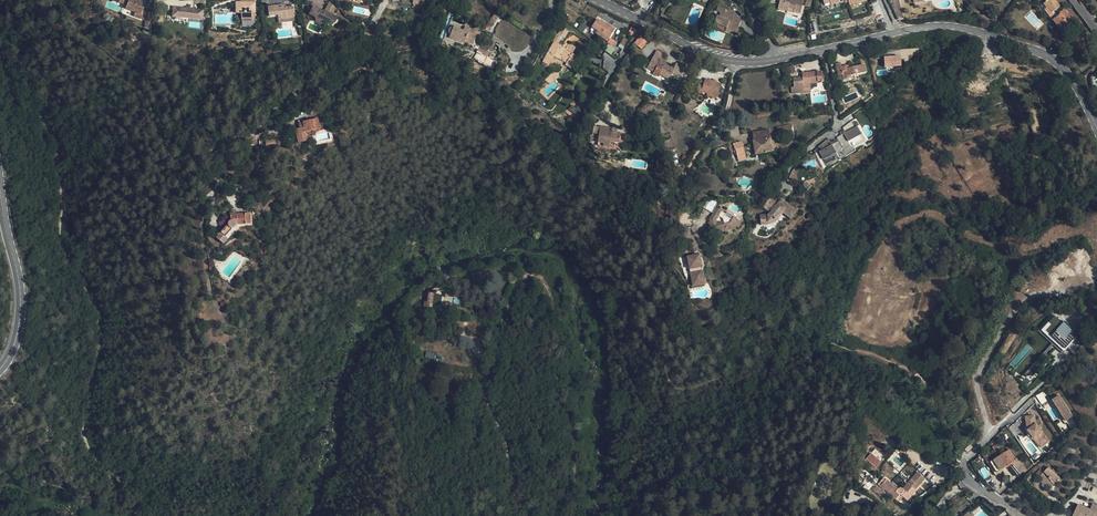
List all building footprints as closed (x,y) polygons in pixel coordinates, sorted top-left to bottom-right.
[(117,0),(125,4),(124,7),(134,11),(140,13),(138,16),(142,17),(144,11),(141,10),(145,0),(117,0)] [(778,0),(780,1),(778,8),(787,11),(788,8),(794,9),(793,12),(794,12),(800,13),(804,0),(778,0)] [(1064,9),(1059,13),(1056,9),(1060,6),(1056,0),(1048,0),(1047,0),(1045,1),(1046,1),(1043,3),(1046,7),(1051,13),(1052,12),(1055,17),(1052,20),(1062,32),(1074,23),(1064,9)] [(239,21),(250,21),(250,13),(254,13),(254,3),(233,3),(233,13),(239,13),(239,21)] [(338,7),(336,6),(330,4),(326,11),(334,15),(338,7)] [(166,15),(196,16),(197,6),(167,6),(166,15)] [(286,6),(269,7),(269,17),(279,17),(279,19),(282,19),(283,21),(296,20),(295,9),(286,9),(286,6)] [(340,18),(334,15),(326,11),(314,6),(311,16),(318,18),(316,22),(323,25),(324,22),(334,25),(336,21),(338,22),(340,18)] [(726,28),(737,32),(740,24),(737,23),(738,19),(733,17),(729,15),(731,11),(718,6),(716,11),(721,12),(719,17),(717,16),(714,23),(726,28)] [(1051,13),(1046,7),(1044,8),(1052,20),(1055,17),(1052,12),(1051,13)] [(486,27),(484,29),(488,31),(500,14),(496,11),(486,27)] [(592,27),(597,31),(601,33),(601,34),(608,39),(615,30),(607,25),(606,26),(597,19),(592,27)] [(450,34),(449,37),(463,43),(464,42),(471,45),(472,47),(473,48),(475,47),(477,45),(476,44),(475,43),(478,37),(480,36),(481,34),(480,33),(470,29),(470,28),(464,26),(463,30),(453,27),(451,27),(449,28),(448,30),(448,32),(450,34)] [(559,39),(563,32),(561,30),(558,34),(557,34),(552,42),(553,43),(543,61),(549,65),(554,56),(566,63),(565,65),(570,68),(576,57),(572,54),(575,47),(569,43),(565,50),(562,48),(562,47),(558,44),(560,40),(559,39)] [(601,33),(597,31),(596,34),(607,41),(608,39),(601,34),(601,33)] [(634,43),(641,49),(648,41),(640,34),(634,43)] [(485,55),(494,42),(486,37),(476,52),(480,55),(482,53),(485,55)] [(495,43),(494,42),(485,55),(487,56),(495,43)] [(660,61),(664,55),(657,51),(647,68),(654,72),(653,74),(659,77),(661,72),(670,76),(672,72),(680,77),(683,71),(688,74),(690,69),(692,70),(693,68),(686,64),(684,68),(676,63),(674,68),(660,61)] [(988,54),(981,52),(978,64),(982,66),(984,60),(986,58),(989,54),(988,54)] [(885,67),(902,65),(901,54),(884,56),(885,67)] [(969,61),(969,58),(964,57),(962,64),(970,66),(971,62),(969,61)] [(842,74),(843,79),(854,77),(854,75),(866,72),(864,65),(853,67),(852,66),(848,67),(843,68),(842,66),(841,67),(840,63),(836,64),(838,75),(842,74)] [(821,71),(804,73),(802,73),(802,77),(793,78),(794,87),(791,87),(792,94),(803,93),(803,92),(811,91),(810,83),(817,82),(824,81),(823,77),(821,77),(821,71)] [(1044,81),(1047,77),(1038,71),(1036,75),(1044,81)] [(559,76),(558,73),(556,73),(554,72),(546,80),(548,83),(555,76),(557,78),(559,76)] [(715,82),(712,81),(705,79),(703,86),(699,85),(696,92),(700,94),(701,91),(707,93),(717,97),(720,87),(721,84),(715,82)] [(970,82),(970,80),(966,79),(966,80),(964,80),(963,84),(965,84),(965,86),(968,87),(968,88),(979,90),(979,91),(986,92),(988,85),(981,84),(970,82)] [(572,104),(568,109),(578,116),(582,111),(572,104)] [(1033,120),(1037,136),(1042,135),(1041,131),(1039,119),(1041,118),(1038,108),(1034,109),(1037,116),(1035,116),(1036,119),(1033,120)] [(786,122),(787,128),(788,132),(801,130),(800,120),(786,122)] [(296,134),(291,134),(292,148),(303,147),(303,141),(311,140),(311,135),(316,135),(315,125),(301,127),(301,125),(295,126),(296,134)] [(608,128),(600,127),(599,135),(597,145),(618,148),(620,133),(617,132),(617,130),(617,128),(616,128),(615,127),(614,127),(613,128),(612,128),(612,130),(608,129),(608,128)] [(839,143),(821,152),(826,165),(845,156),(843,151),(862,142),(856,129),(855,129),(837,139),(839,143)] [(769,152),(776,150),(773,130),(752,133),(754,145),(755,155),(769,152)] [(729,146),(731,154),(736,153),(738,161),(746,159),(742,142),(740,142),(736,143),(736,140),(733,141),(733,143),(734,145),(729,146)] [(203,171),(208,173),(221,146),(216,144),(203,171)] [(654,170),(655,172),(657,175),(661,173),(657,166),(653,169),(654,170)] [(778,202),(771,197),(767,203),(763,206),(771,212),(769,214),(760,215),(761,223),(769,223),(777,218),(783,211),(791,217),(796,210),(784,200),(784,201),(781,204),(778,201),(778,202)] [(717,204),(710,201),(709,200),(709,201),(706,208),(713,212),(717,204)] [(726,214),(727,212),(717,207),(711,219),(713,226),(712,227),(713,232),(719,230),(720,231),(736,227),(737,224),(739,226),(743,219),(734,215),(733,218),(726,214)] [(235,231),(246,230),(250,229),(249,220),(235,222),(233,219),(228,220),(229,225),(217,232),(221,237),(227,234),(232,233),(235,231)] [(687,258),(690,283),(703,282),(699,256),(687,258)] [(431,309),(433,296),(428,295),(427,302),(424,302),(422,308),(431,309)] [(1051,336),(1056,330),(1058,328),(1056,326),(1049,334),(1051,336)] [(1066,348),(1071,343),(1070,343),(1071,342),(1070,340),(1071,339),(1069,338),(1068,339),(1066,337),(1065,339),(1056,330),(1051,336),(1058,343),(1065,349),(1066,348)] [(1055,347),(1058,343),(1051,336),(1047,340),(1055,347)] [(1077,349),(1071,343),(1066,348),(1073,354),(1077,349)] [(1072,416),(1058,395),(1051,399),(1065,420),(1072,416)] [(1041,449),(1050,442),(1043,433),(1037,426),(1035,415),(1025,417),(1027,429),(1033,439),(1041,449)] [(1009,449),(988,463),(994,473),(1002,468),(1013,462),(1016,460),(1009,449)] [(876,467),(880,462),(870,453),(865,459),(876,467)] [(1016,460),(1013,462),(1019,471),(1022,469),(1016,460)] [(1042,480),(1047,485),(1051,488),(1060,477),(1056,474),(1057,473),(1052,469),(1051,470),(1048,467),(1039,477),(1042,480)] [(917,472),(907,483),(909,485),(904,490),(902,489),(901,488),(898,488),(897,489),(896,491),(885,481),(882,479),(877,484),(884,490),(884,489),(895,499),(900,494),(903,497),(907,501),(915,491),(914,490),(918,486),(921,483),(924,479),(917,472)] [(896,491),(897,489),(886,479),(885,481),(896,491)] [(1090,509),(1077,504),(1072,515),(1087,515),(1090,509)] [(1087,515),(1096,515),(1096,506),(1092,504),(1090,509),(1087,515)]
